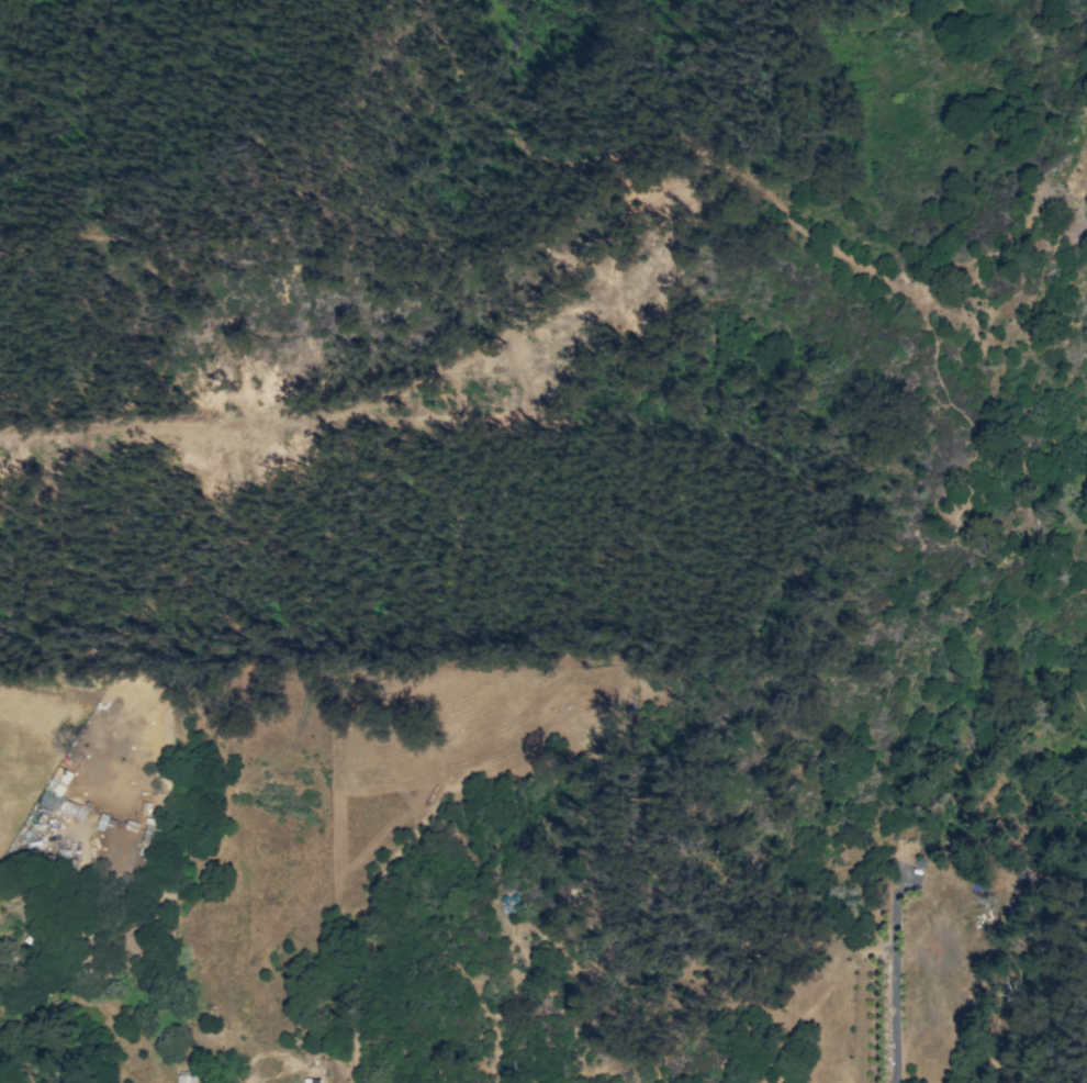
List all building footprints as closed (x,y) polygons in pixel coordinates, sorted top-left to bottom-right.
[(48,788),(62,795),(73,773),(59,766),(48,788)] [(39,804),(84,821),(89,808),(44,790),(39,804)] [(177,1074),(177,1082),(193,1082),(193,1075),(177,1074)]
